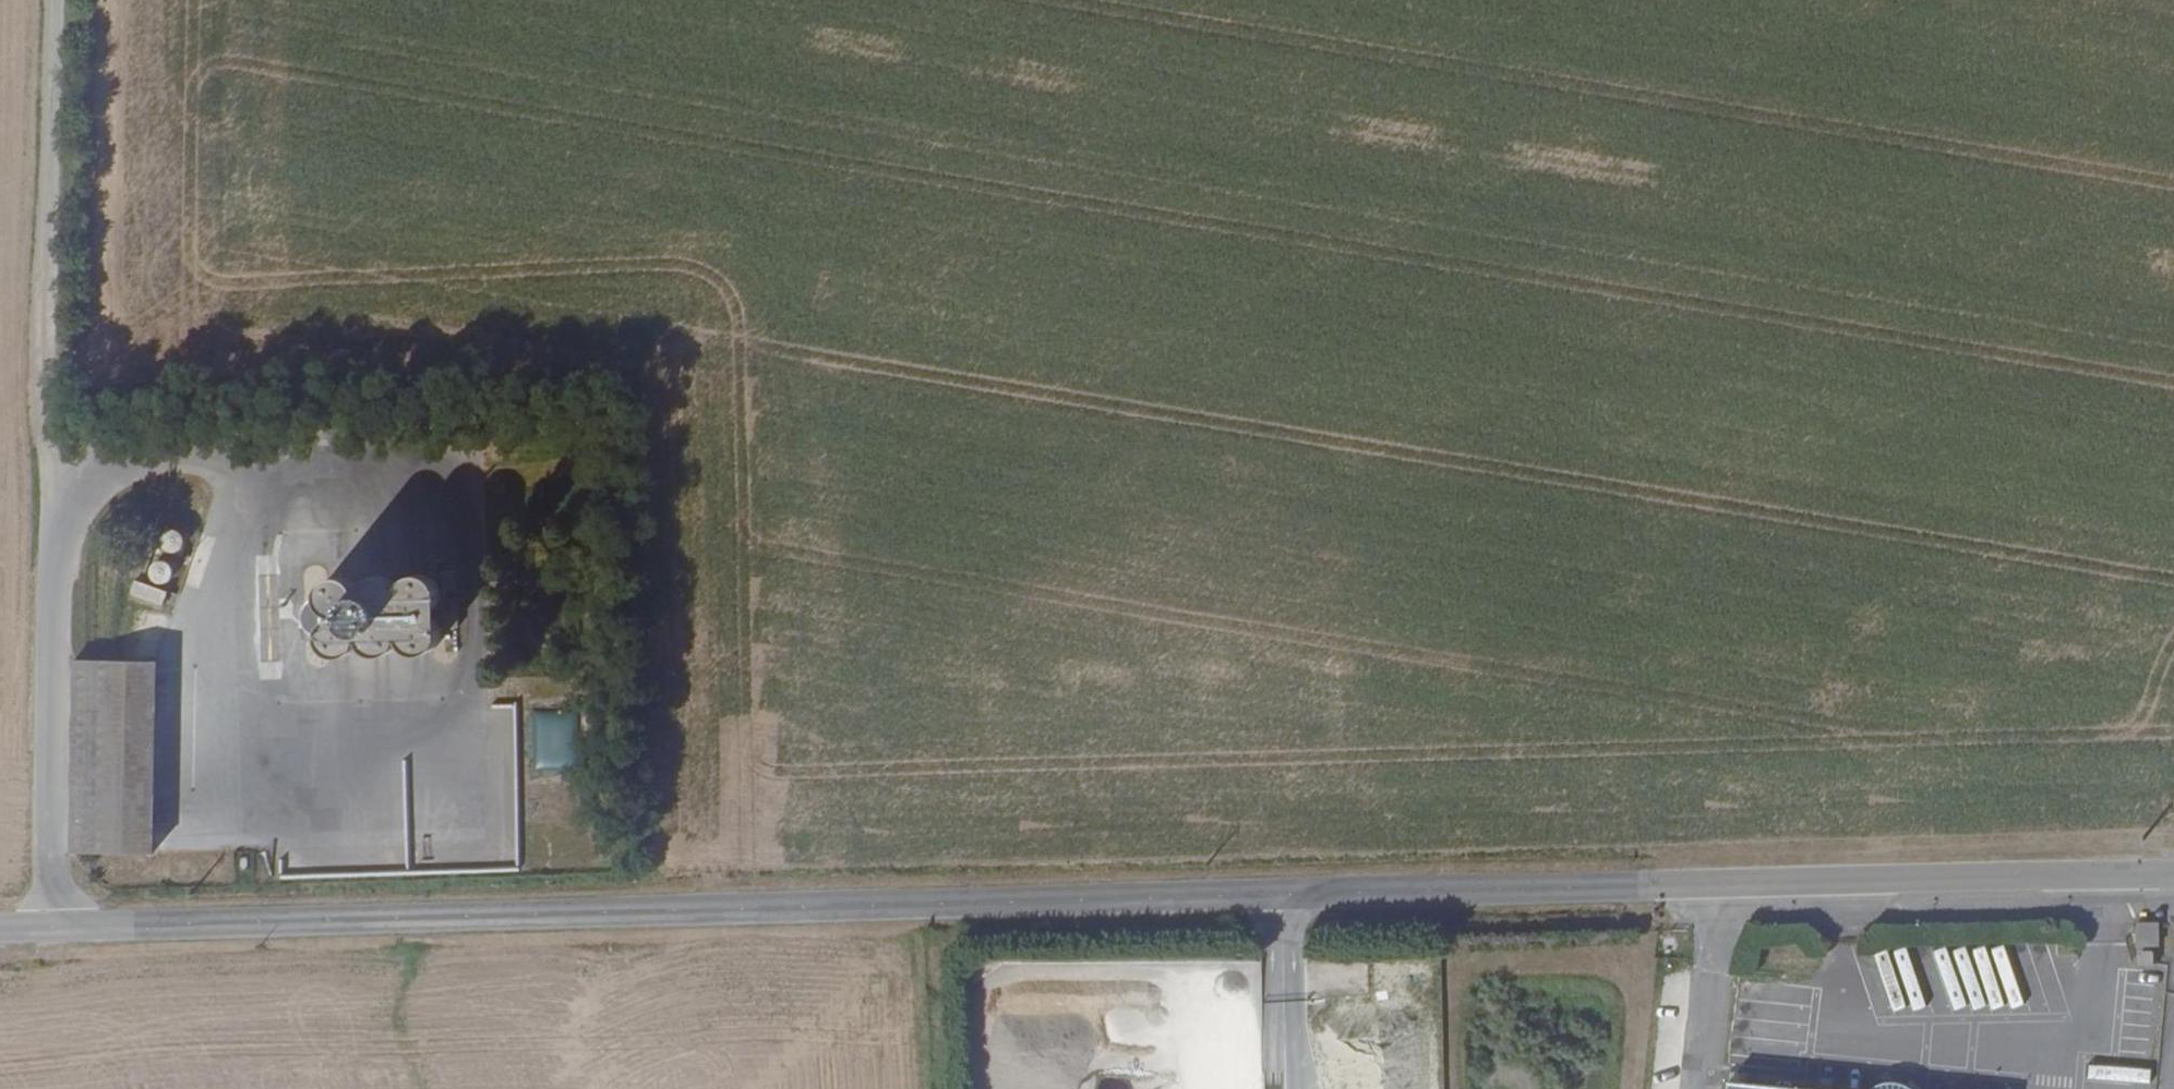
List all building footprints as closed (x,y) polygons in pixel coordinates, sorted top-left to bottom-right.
[(149,576),(165,582),(173,563),(156,557),(149,576)] [(455,625),(455,598),(439,598),(439,585),(437,581),(433,576),(428,574),(409,574),(407,574),(402,577),(397,582),(394,576),(391,574),(380,574),(370,574),(366,575),(362,579),(358,583),(356,579),(352,576),(349,575),(324,575),(320,577),(317,580),(313,586),(312,591),(308,592),(303,594),(296,601),(295,608),(295,615),(296,620),(302,624),(308,628),(314,628),(317,636),(319,641),(324,646),(327,649),(346,649),(351,646),(354,643),(358,638),(360,643),(364,646),(369,649),(386,648),(391,647),(395,643),(399,638),(405,645),(410,648),(429,648),(434,644),(439,639),(440,634),(439,625),(455,625)] [(126,598),(159,610),(166,589),(133,578),(126,598)] [(151,661),(71,658),(68,849),(148,850),(151,661)] [(2164,925),(2145,925),(2146,948),(2165,948),(2164,925)] [(1733,1076),(1732,1088),(1851,1088),(1733,1076)]
